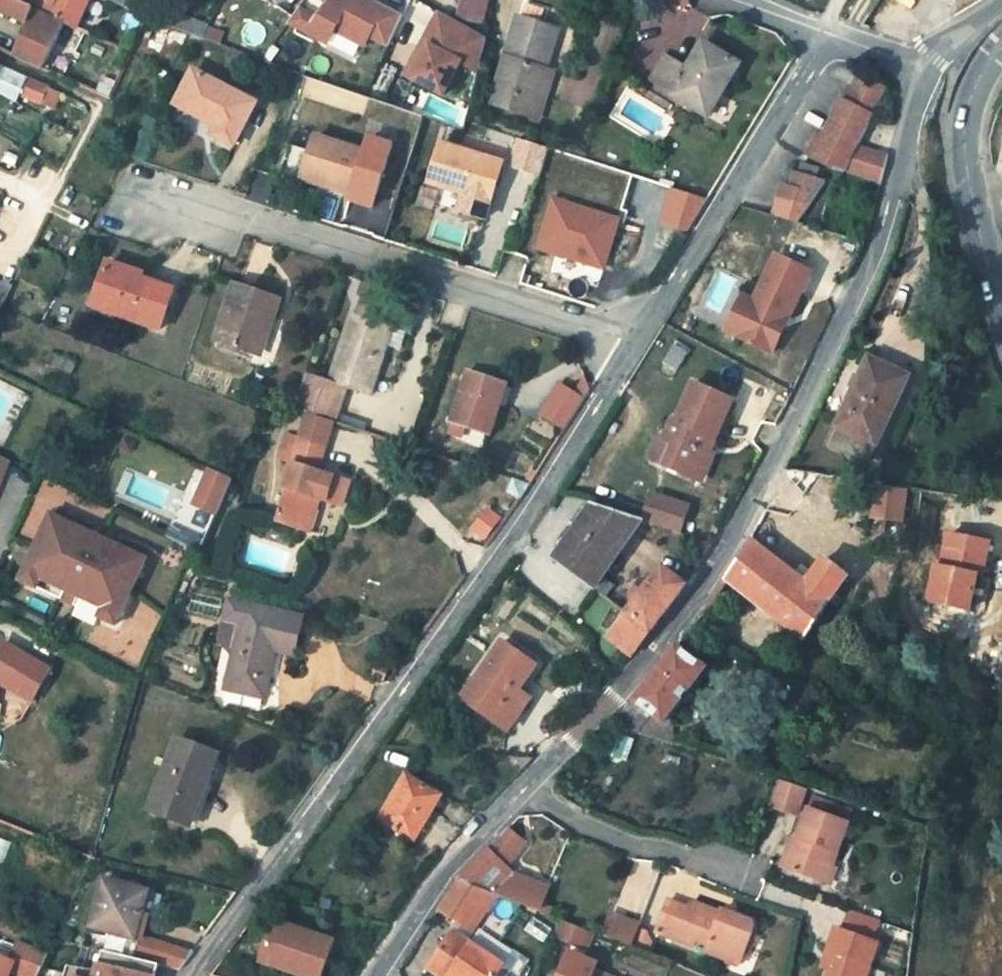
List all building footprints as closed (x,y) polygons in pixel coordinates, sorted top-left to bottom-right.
[(25,36),(22,34),(12,56),(43,71),(64,23),(50,17),(12,1),(9,0),(0,0),(0,12),(31,25),(25,36)] [(12,1),(50,17),(57,0),(12,0),(12,1)] [(87,7),(90,0),(57,0),(50,17),(64,23),(77,29),(82,17),(87,7)] [(286,31),(331,52),(338,38),(368,52),(373,42),(389,50),(405,17),(373,0),(353,0),(348,10),(334,2),(322,21),(302,10),(286,31)] [(493,0),(467,0),(462,19),(487,24),(493,0)] [(524,9),(547,17),(552,0),(527,0),(524,9)] [(544,27),(547,17),(524,9),(494,107),(540,122),(545,105),(536,101),(545,74),(558,32),(544,27)] [(488,36),(440,11),(424,42),(431,46),(414,78),(445,94),(462,62),(479,71),(488,36)] [(431,46),(424,42),(408,75),(414,78),(431,46)] [(708,42),(693,65),(672,52),(655,78),(711,115),(744,64),(708,42)] [(554,77),(545,74),(536,101),(545,105),(554,77)] [(49,88),(50,86),(28,77),(21,94),(42,103),(45,99),(50,102),(55,91),(49,88)] [(199,77),(182,109),(224,131),(222,137),(240,147),(261,109),(199,77)] [(810,131),(799,151),(828,168),(832,170),(840,172),(841,170),(873,119),(888,94),(863,78),(848,103),(842,100),(820,137),(810,131)] [(110,100),(115,89),(103,84),(97,94),(110,100)] [(347,199),(369,206),(390,143),(367,136),(362,153),(349,192),(347,199)] [(349,192),(362,153),(312,137),(299,176),(349,192)] [(539,174),(547,149),(522,141),(514,166),(539,174)] [(486,213),(502,162),(442,144),(430,183),(461,192),(458,203),(486,213)] [(855,149),(841,170),(879,184),(885,157),(855,149)] [(807,171),(809,164),(798,162),(796,168),(807,171)] [(766,213),(795,222),(821,179),(788,170),(784,184),(774,182),(766,213)] [(704,200),(671,190),(661,222),(686,228),(704,200)] [(603,267),(618,222),(554,201),(540,247),(603,267)] [(789,317),(809,271),(775,255),(755,302),(739,338),(775,353),(787,322),(783,320),(785,315),(789,317)] [(99,300),(120,307),(117,317),(162,330),(175,288),(143,279),(145,273),(111,263),(99,300)] [(0,283),(0,308),(9,287),(0,283)] [(269,317),(275,299),(238,285),(218,341),(250,352),(265,315),(269,317)] [(349,314),(328,383),(344,388),(369,396),(384,346),(390,327),(378,323),(381,311),(378,310),(380,303),(360,296),(354,316),(349,314)] [(739,338),(755,302),(742,296),(728,332),(739,338)] [(95,310),(117,317),(120,307),(99,300),(95,310)] [(404,331),(390,327),(384,346),(398,350),(404,331)] [(663,361),(678,369),(688,352),(673,344),(663,361)] [(866,360),(827,445),(866,462),(904,377),(866,360)] [(493,436),(508,387),(470,374),(453,424),(493,436)] [(558,384),(540,413),(563,427),(589,386),(585,374),(573,394),(558,384)] [(334,422),(344,388),(328,383),(306,377),(295,410),(308,414),(334,422)] [(669,420),(660,439),(666,442),(654,465),(695,483),(709,453),(703,450),(709,437),(714,439),(731,402),(692,384),(675,422),(669,420)] [(334,422),(308,414),(300,440),(326,448),(334,422)] [(326,448),(300,440),(289,436),(284,451),(296,455),(285,488),(289,490),(278,522),(301,530),(312,496),(343,506),(352,481),(319,471),(326,448)] [(654,465),(666,442),(660,439),(655,436),(643,460),(654,465)] [(12,461),(0,455),(0,484),(12,461)] [(194,506),(217,516),(232,481),(210,469),(194,506)] [(514,478),(506,489),(519,497),(529,482),(514,478)] [(912,490),(881,486),(877,516),(908,520),(912,490)] [(646,521),(682,533),(690,509),(654,497),(646,521)] [(613,584),(601,575),(641,520),(591,503),(554,557),(604,596),(613,584)] [(201,550),(215,517),(186,505),(172,538),(201,550)] [(486,508),(472,528),(484,537),(498,516),(486,508)] [(43,582),(103,610),(98,620),(116,629),(150,563),(110,542),(107,548),(97,542),(100,538),(56,516),(23,584),(38,591),(43,582)] [(969,608),(975,573),(982,574),(989,540),(945,533),(939,566),(934,565),(927,600),(969,608)] [(800,561),(793,572),(747,539),(743,547),(724,578),(809,642),(846,576),(823,558),(814,570),(800,561)] [(660,566),(607,636),(630,654),(663,611),(685,584),(660,566)] [(38,591),(98,620),(103,610),(43,582),(38,591)] [(241,620),(225,687),(263,696),(275,649),(298,654),(303,635),(293,632),(299,614),(231,597),(227,616),(241,620)] [(512,697),(535,665),(501,641),(461,698),(495,722),(512,697)] [(630,699),(650,710),(667,720),(704,672),(675,645),(630,699)] [(260,710),(263,696),(225,687),(222,700),(260,710)] [(523,706),(512,697),(495,722),(506,730),(523,706)] [(633,734),(650,710),(630,699),(608,726),(633,734)] [(189,824),(217,755),(179,739),(152,808),(189,824)] [(740,768),(748,770),(750,762),(743,760),(740,768)] [(381,820),(416,841),(442,795),(408,776),(381,820)] [(803,788),(776,779),(766,807),(793,816),(803,788)] [(827,880),(849,821),(808,807),(794,844),(789,843),(780,865),(827,880)] [(483,892),(548,917),(553,907),(537,902),(542,888),(509,875),(528,852),(503,832),(461,875),(456,882),(483,892)] [(148,890),(103,879),(92,927),(136,938),(137,937),(148,890)] [(461,926),(483,892),(456,882),(437,911),(461,926)] [(735,925),(720,919),(722,914),(696,905),(691,905),(689,908),(671,902),(657,935),(694,949),(698,941),(709,945),(706,954),(727,962),(731,953),(746,959),(756,933),(753,925),(738,920),(735,925)] [(827,973),(826,975),(866,975),(877,943),(871,940),(877,920),(848,910),(842,931),(836,928),(827,953),(834,956),(827,973)] [(628,948),(636,926),(611,916),(602,939),(628,948)] [(591,934),(562,923),(555,937),(585,948),(591,934)] [(257,962),(304,975),(319,975),(330,940),(275,924),(270,940),(264,939),(257,962)] [(478,930),(472,939),(506,962),(512,952),(478,930)] [(443,975),(450,975),(452,973),(458,975),(496,975),(504,963),(453,932),(430,968),(443,975)] [(136,938),(132,957),(150,961),(166,965),(177,946),(137,937),(136,938)] [(22,975),(39,975),(50,953),(16,939),(7,961),(4,969),(22,975)] [(67,975),(145,975),(150,961),(132,957),(82,945),(67,975)] [(194,951),(177,946),(166,965),(181,969),(194,951)] [(581,961),(584,957),(569,950),(558,975),(614,975),(581,961)] [(742,968),(746,959),(731,953),(727,962),(742,968)] [(820,970),(827,973),(834,956),(827,953),(820,970)] [(150,961),(145,975),(161,975),(165,966),(150,961)]
